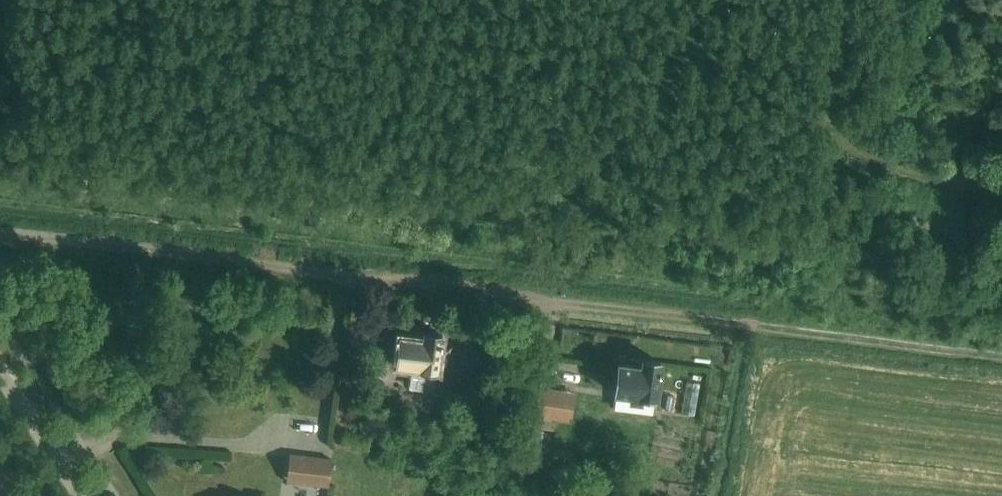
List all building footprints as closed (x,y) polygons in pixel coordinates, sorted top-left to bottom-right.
[(437,369),(442,333),(424,331),(423,338),(399,335),(396,365),(401,365),(400,369),(411,371),(409,387),(422,389),(424,374),(430,374),(431,369),(437,369)] [(653,414),(660,360),(641,358),(640,366),(618,363),(612,408),(653,414)] [(536,386),(532,414),(563,419),(568,392),(536,386)] [(680,408),(681,392),(660,391),(659,407),(680,408)] [(299,483),(328,487),(331,459),(302,455),(299,483)]
